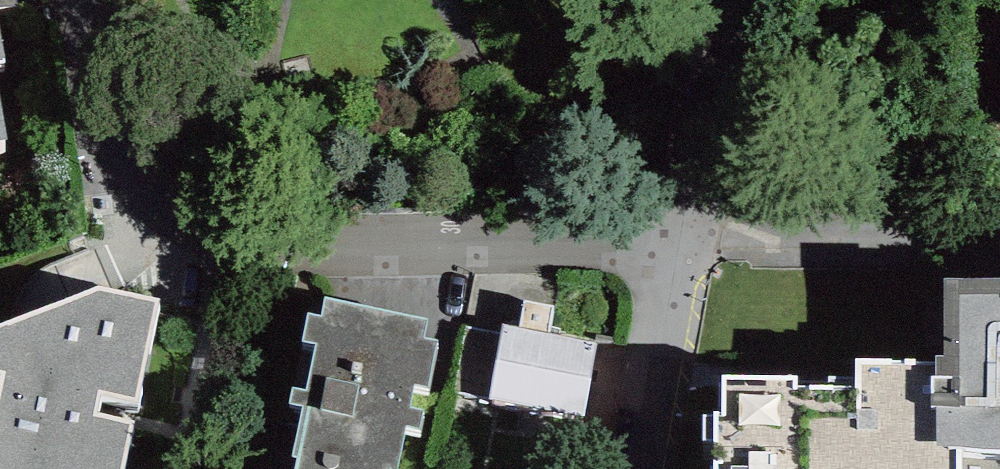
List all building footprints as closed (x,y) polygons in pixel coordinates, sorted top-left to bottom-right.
[(14,8),(13,0),(0,0),(0,10),(14,8)] [(720,374),(720,410),(713,410),(713,416),(701,416),(701,440),(714,440),(714,468),(999,468),(999,278),(944,278),(944,355),(935,355),(935,359),(854,359),(854,386),(796,386),(796,374),(720,374)] [(134,424),(93,416),(98,395),(137,402),(157,301),(96,289),(0,324),(0,370),(5,371),(0,396),(0,468),(125,468),(134,424)] [(326,299),(323,316),(308,313),(303,342),(317,345),(308,390),(294,388),(291,405),(302,407),(293,458),(297,459),(295,468),(399,468),(407,428),(421,430),(425,411),(411,408),(416,386),(429,389),(438,341),(425,338),(429,319),(326,299)] [(520,328),(548,333),(553,305),(525,300),(520,328)] [(520,328),(504,325),(502,334),(490,397),(489,400),(583,418),(597,343),(548,333),(520,328)] [(490,397),(502,334),(467,327),(454,390),(490,397)] [(516,468),(569,468),(570,460),(516,468)]
